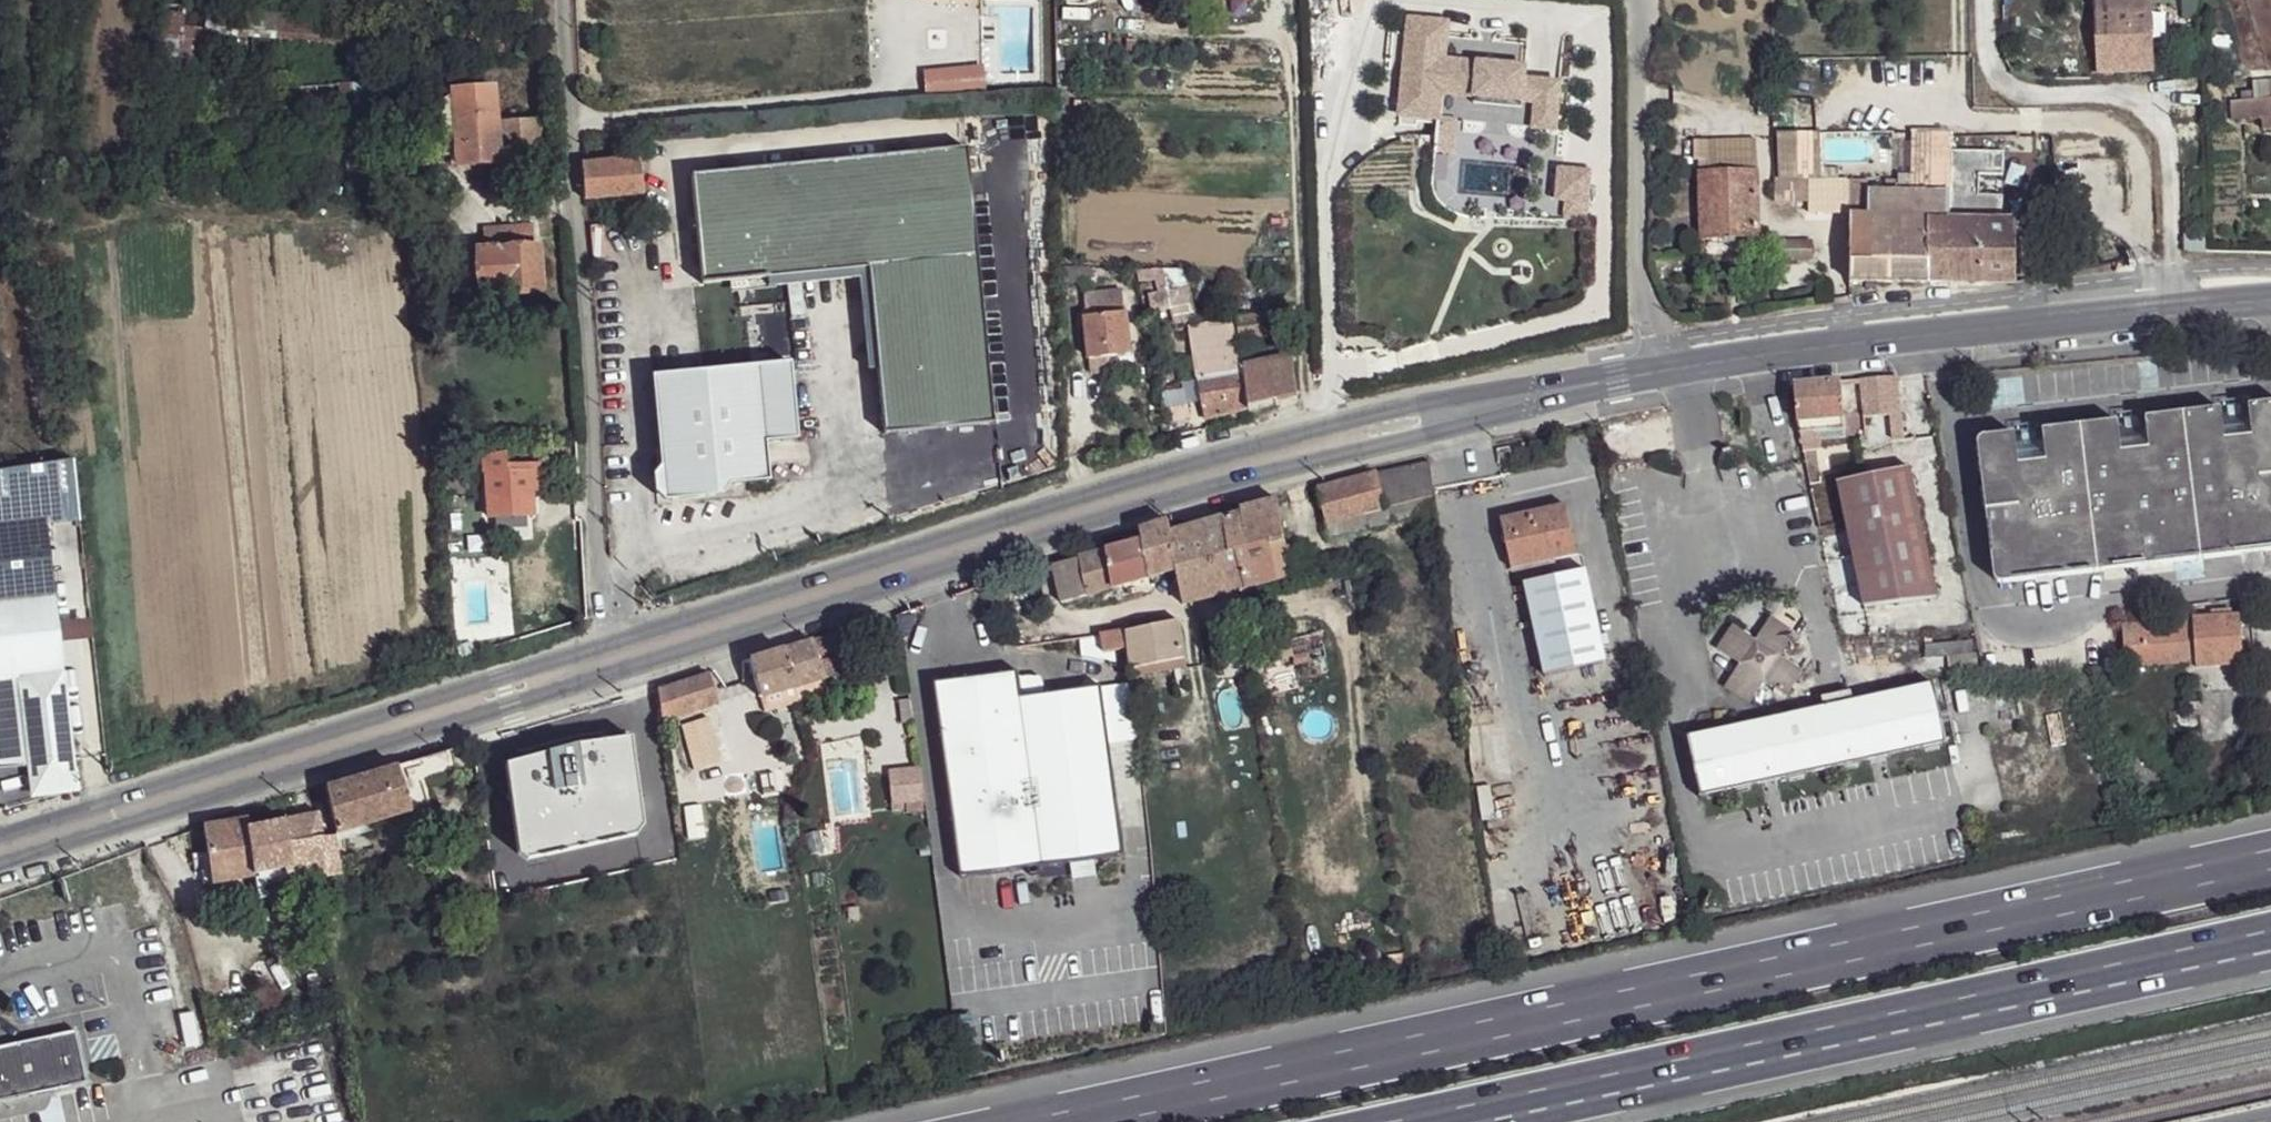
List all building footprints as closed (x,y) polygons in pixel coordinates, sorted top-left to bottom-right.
[(2097,57),(2097,73),(2154,71),(2152,0),(2094,0),(2097,57)] [(207,8),(205,29),(348,39),(349,21),(207,8)] [(1398,117),(1553,132),(1558,84),(1522,81),(1524,70),(1443,61),(1446,24),(1407,20),(1398,117)] [(2097,57),(2086,57),(2087,74),(2097,73),(2097,57)] [(983,65),(922,71),(926,100),(986,94),(983,65)] [(2181,77),(2181,93),(2202,93),(2202,76),(2181,77)] [(289,89),(291,109),(442,98),(440,77),(289,89)] [(458,156),(458,165),(544,160),(539,85),(452,91),(456,135),(458,156)] [(2249,101),(2250,119),(2270,118),(2270,99),(2249,101)] [(1950,147),(1949,132),(1910,132),(1910,176),(1898,176),(1898,192),(1932,192),(1932,147),(1950,147)] [(456,135),(431,137),(434,158),(458,156),(456,135)] [(1819,135),(1774,136),(1775,181),(1820,180),(1819,135)] [(1694,141),(1694,160),(1706,161),(1707,167),(1716,166),(1716,159),(1709,159),(1709,141),(1694,141)] [(1850,282),(2016,284),(2016,220),(2002,220),(2002,197),(1978,197),(1977,177),(2001,176),(2001,153),(1950,153),(1950,147),(1932,147),(1932,192),(1898,192),(1867,192),(1867,216),(1850,215),(1850,282)] [(993,424),(966,148),(691,175),(702,285),(867,268),(884,434),(993,424)] [(663,192),(659,156),(639,158),(643,194),(663,192)] [(584,199),(584,200),(642,194),(643,194),(639,158),(581,164),(584,199)] [(1588,217),(1589,163),(1556,163),(1556,217),(1588,217)] [(1700,174),(1702,238),(1759,237),(1757,171),(1700,174)] [(1775,181),(1775,201),(1832,201),(1831,195),(1831,181),(1775,181)] [(1848,181),(1831,181),(1831,195),(1848,195),(1848,181)] [(1848,181),(1850,215),(1867,216),(1867,192),(1868,181),(1848,181)] [(482,228),(485,250),(476,251),(479,290),(502,288),(503,294),(539,291),(533,224),(482,228)] [(1772,242),(1772,261),(1812,260),(1811,241),(1772,242)] [(1104,271),(1092,270),(1091,283),(1103,284),(1104,271)] [(1172,320),(1194,314),(1187,286),(1165,291),(1172,320)] [(1085,295),(1087,317),(1085,318),(1089,358),(1090,373),(1110,372),(1108,358),(1131,355),(1127,314),(1125,314),(1122,291),(1085,295)] [(1277,334),(1274,314),(1237,318),(1239,338),(1277,334)] [(1240,343),(1237,318),(1206,325),(1210,349),(1240,343)] [(1240,352),(1241,354),(1250,410),(1299,398),(1289,342),(1240,352)] [(1206,420),(1250,410),(1241,354),(1240,352),(1197,362),(1206,420)] [(792,362),(654,373),(662,466),(663,476),(676,487),(729,483),(769,480),(766,441),(798,438),(792,362)] [(1897,376),(1859,378),(1860,416),(1898,414),(1898,400),(1897,376)] [(1794,383),(1797,419),(1845,414),(1843,378),(1794,383)] [(2015,434),(1984,437),(1980,439),(1979,441),(1978,444),(1978,446),(1979,459),(1994,575),(1994,578),(1995,580),(1997,581),(1999,583),(2001,583),(2004,583),(2270,551),(2270,403),(2249,406),(2252,437),(2224,440),(2220,409),(2145,418),(2149,449),(2121,453),(2117,422),(2043,431),(2046,461),(2018,464),(2015,434)] [(2249,406),(2220,409),(2224,440),(2252,437),(2249,406)] [(1845,414),(1797,419),(1799,431),(1847,426),(1845,414)] [(2145,418),(2117,422),(2121,453),(2149,449),(2145,418)] [(2043,431),(2015,434),(2018,464),(2046,461),(2043,431)] [(486,474),(488,517),(534,514),(531,487),(530,470),(506,472),(505,455),(482,456),(483,475),(486,474)] [(31,766),(34,796),(77,792),(60,644),(58,623),(90,619),(74,460),(39,465),(0,471),(0,768),(31,766)] [(1430,461),(1377,472),(1387,510),(1390,523),(1437,512),(1433,483),(1430,461)] [(663,476),(662,466),(655,474),(657,492),(665,498),(722,492),(729,483),(676,487),(663,476)] [(1837,482),(1863,607),(1939,599),(1911,467),(1837,482)] [(539,470),(530,470),(531,487),(540,486),(539,470)] [(1317,488),(1327,525),(1387,510),(1377,472),(1317,488)] [(1223,519),(1229,555),(1236,553),(1247,589),(1279,580),(1270,547),(1284,544),(1277,499),(1240,509),(1241,514),(1223,519)] [(1504,535),(1511,564),(1554,555),(1555,559),(1577,555),(1566,506),(1507,519),(1510,533),(1504,535)] [(1387,510),(1327,525),(1330,536),(1390,523),(1387,510)] [(1170,533),(1177,568),(1229,555),(1223,519),(1170,533)] [(1507,519),(1501,521),(1504,535),(1510,533),(1507,519)] [(1140,530),(1142,541),(1149,580),(1178,572),(1177,568),(1170,533),(1168,521),(1140,530)] [(1106,551),(1112,590),(1149,580),(1142,541),(1106,551)] [(1079,558),(1087,596),(1112,590),(1106,551),(1079,558)] [(1178,572),(1184,606),(1247,589),(1236,553),(1229,555),(1177,568),(1178,572)] [(1554,555),(1511,564),(1513,574),(1556,565),(1555,559),(1554,555)] [(1052,566),(1061,603),(1087,596),(1079,558),(1052,566)] [(1585,565),(1521,579),(1542,673),(1606,659),(1585,565)] [(2122,625),(2125,678),(2140,677),(2139,667),(2196,663),(2196,668),(2242,664),(2240,615),(2193,618),(2193,620),(2122,625)] [(1741,664),(1725,688),(1749,703),(1764,680),(1787,695),(1803,672),(1779,656),(1795,633),(1771,617),(1756,641),(1733,625),(1717,648),(1741,664)] [(90,619),(58,623),(60,644),(93,640),(90,619)] [(1126,632),(1128,649),(1132,680),(1134,694),(1147,691),(1146,677),(1144,667),(1185,659),(1180,621),(1126,632)] [(843,630),(782,650),(794,687),(824,679),(853,671),(848,654),(819,664),(818,659),(847,648),(843,630)] [(1101,635),(1103,653),(1128,649),(1126,632),(1101,635)] [(749,660),(760,698),(794,687),(782,650),(749,660)] [(1185,659),(1144,667),(1146,677),(1187,669),(1185,659)] [(932,677),(959,870),(1121,848),(1099,681),(1019,692),(1015,666),(932,677)] [(705,670),(654,686),(658,717),(714,699),(705,670)] [(824,679),(794,687),(799,705),(830,694),(824,679)] [(1687,738),(1700,798),(1947,743),(1934,683),(1854,701),(1851,692),(1822,698),(1824,707),(1687,738)] [(564,711),(573,740),(619,728),(623,745),(650,737),(646,721),(658,717),(654,686),(639,689),(564,711)] [(712,713),(685,722),(689,737),(716,727),(712,713)] [(717,734),(686,743),(692,765),(724,756),(717,734)] [(451,751),(397,767),(404,789),(420,783),(457,772),(451,751)] [(918,766),(888,769),(892,812),(922,808),(918,766)] [(325,788),(335,836),(370,824),(410,810),(404,789),(397,767),(352,780),(325,788)] [(420,783),(404,789),(410,810),(427,805),(420,783)] [(284,821),(288,845),(321,838),(317,814),(284,821)] [(203,827),(212,883),(253,875),(248,828),(247,820),(203,827)] [(248,828),(253,875),(275,871),(292,868),(288,845),(284,821),(248,828)] [(370,824),(335,836),(336,842),(372,830),(370,824)] [(288,845),(292,868),(325,862),(327,876),(340,873),(336,842),(335,836),(329,837),(321,838),(288,845)] [(275,871),(253,875),(255,890),(277,886),(275,871)] [(305,943),(306,954),(317,951),(316,942),(305,943)] [(87,1084),(76,1033),(0,1049),(0,1102),(87,1084)]
